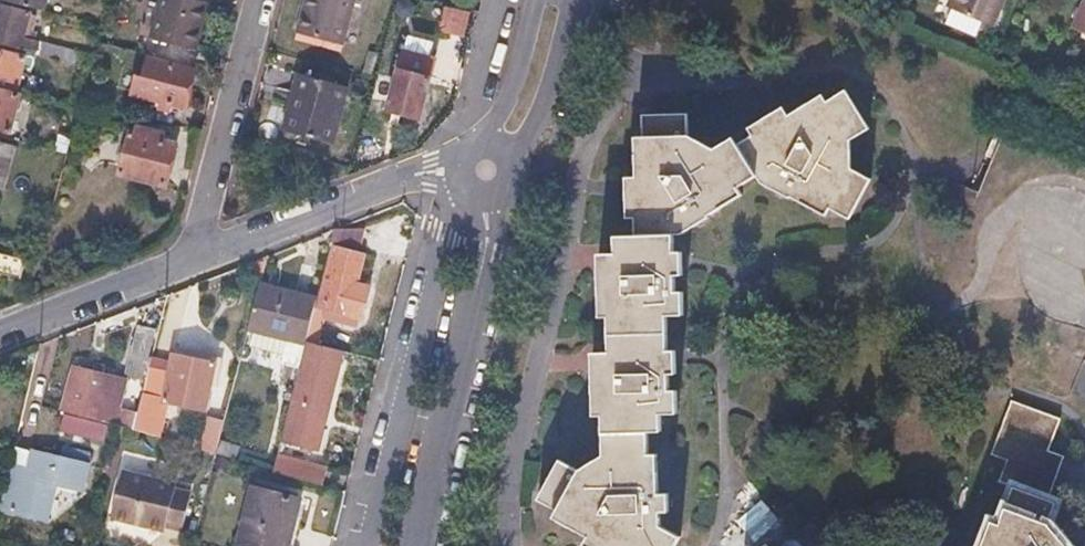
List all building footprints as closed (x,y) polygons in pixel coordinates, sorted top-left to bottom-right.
[(40,11),(43,0),(1,0),(40,11)] [(189,0),(158,0),(148,40),(190,51),(203,4),(189,0)] [(293,35),(341,47),(353,0),(302,0),(293,35)] [(947,8),(995,27),(998,18),(955,0),(950,0),(947,8)] [(998,18),(1005,0),(955,0),(998,18)] [(0,6),(0,43),(21,49),(23,42),(17,40),(25,12),(0,6)] [(66,50),(35,42),(31,54),(63,62),(66,50)] [(0,51),(0,90),(11,93),(21,56),(0,51)] [(432,61),(399,52),(384,111),(416,119),(432,61)] [(139,78),(133,76),(127,96),(181,110),(191,72),(144,60),(139,78)] [(372,65),(362,62),(359,76),(368,79),(372,65)] [(293,91),(299,93),(289,131),(331,143),(347,86),(298,73),(293,91)] [(0,90),(0,131),(6,132),(16,95),(11,93),(0,90)] [(618,320),(618,350),(602,351),(602,374),(602,420),(610,420),(611,458),(588,473),(569,461),(543,503),(564,515),(561,521),(595,542),(593,545),(683,545),(686,540),(667,531),(668,515),(674,515),(674,492),(663,491),(663,458),(655,458),(655,436),(669,436),(669,417),(685,417),(686,392),(676,392),(677,376),(685,377),(685,353),(677,352),(676,317),(692,318),(692,294),(684,294),(684,276),(692,276),(691,252),(684,252),(684,235),(694,235),(720,218),(718,215),(753,193),(749,187),(765,177),(768,183),(799,198),(800,196),(836,216),(838,211),(857,220),(878,178),(857,167),(859,141),(878,130),(855,91),(838,100),(835,94),(797,117),(761,139),(746,147),(741,139),(721,152),(694,136),(694,117),(651,118),(651,137),(647,137),(647,175),(643,175),(643,199),(644,236),(623,236),(623,257),(608,257),(608,277),(608,320),(618,320)] [(797,117),(792,107),(755,129),(761,139),(797,117)] [(135,138),(125,135),(114,175),(160,188),(171,148),(148,141),(150,134),(137,130),(135,138)] [(360,231),(329,231),(312,301),(309,309),(322,313),(337,317),(357,321),(365,289),(346,284),(360,231)] [(17,278),(22,259),(0,254),(0,274),(17,278)] [(312,301),(254,285),(243,330),(300,345),(302,340),(309,309),(312,301)] [(322,313),(309,309),(302,340),(314,344),(319,321),(322,313)] [(337,317),(322,313),(319,321),(335,325),(337,317)] [(151,331),(133,326),(124,359),(130,361),(127,369),(140,372),(151,331)] [(314,344),(302,340),(300,345),(276,443),(314,453),(340,351),(314,344)] [(171,356),(168,365),(161,400),(160,403),(200,412),(210,365),(171,356)] [(168,365),(146,360),(138,394),(161,400),(168,365)] [(104,377),(71,368),(62,399),(88,406),(86,412),(94,415),(104,377)] [(1050,523),(1058,501),(1052,498),(1068,453),(1052,447),(1063,418),(1018,401),(996,455),(1012,460),(1004,480),(1018,485),(1004,524),(998,522),(989,545),(1067,545),(1050,523)] [(10,450),(0,493),(0,509),(41,519),(50,483),(77,490),(84,465),(11,446),(10,450)] [(321,470),(273,457),(268,474),(317,486),(321,470)] [(172,485),(118,472),(106,519),(160,532),(161,527),(177,531),(187,494),(171,489),(172,485)] [(242,485),(228,539),(256,545),(275,545),(288,497),(242,485)]
